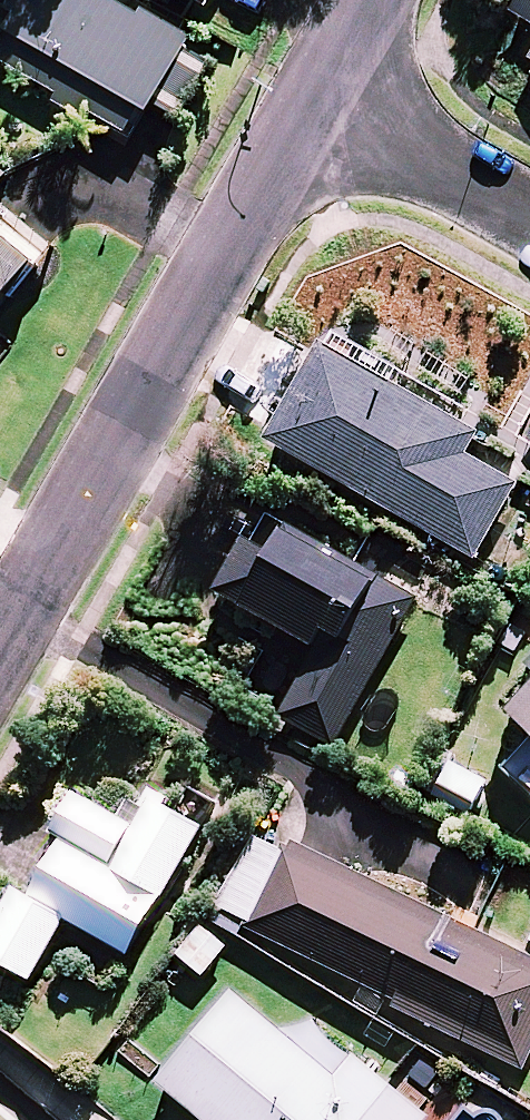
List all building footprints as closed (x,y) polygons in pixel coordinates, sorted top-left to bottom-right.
[(151,119),(156,110),(181,123),(210,68),(184,55),(192,41),(114,0),(25,0),(0,48),(0,64),(131,133),(141,114),(151,119)] [(204,8),(209,11),(215,0),(190,0),(204,8)] [(512,16),(529,26),(529,0),(521,0),(512,16)] [(0,173),(0,191),(9,180),(0,173)] [(37,267),(0,238),(0,314),(37,267)] [(480,433),(322,344),(266,444),(475,561),(518,484),(467,456),(480,433)] [(270,555),(243,540),(212,595),(313,651),(276,717),(332,748),(417,598),(287,525),(270,555)] [(506,713),(529,735),(529,687),(506,713)] [(485,782),(442,758),(424,790),(467,814),(485,782)] [(151,800),(132,832),(72,798),(34,863),(46,870),(30,899),(17,891),(0,920),(0,965),(28,981),(64,919),(126,956),(200,828),(151,800)] [(253,924),(288,852),(253,835),(218,907),(253,924)] [(251,929),(396,999),(392,1007),(523,1070),(529,1056),(529,956),(294,841),(288,852),(253,924),(251,929)] [(228,953),(205,928),(177,955),(201,979),(228,953)] [(428,1116),(354,1055),(337,1076),(231,990),(155,1083),(201,1119),(425,1119),(428,1116)]
